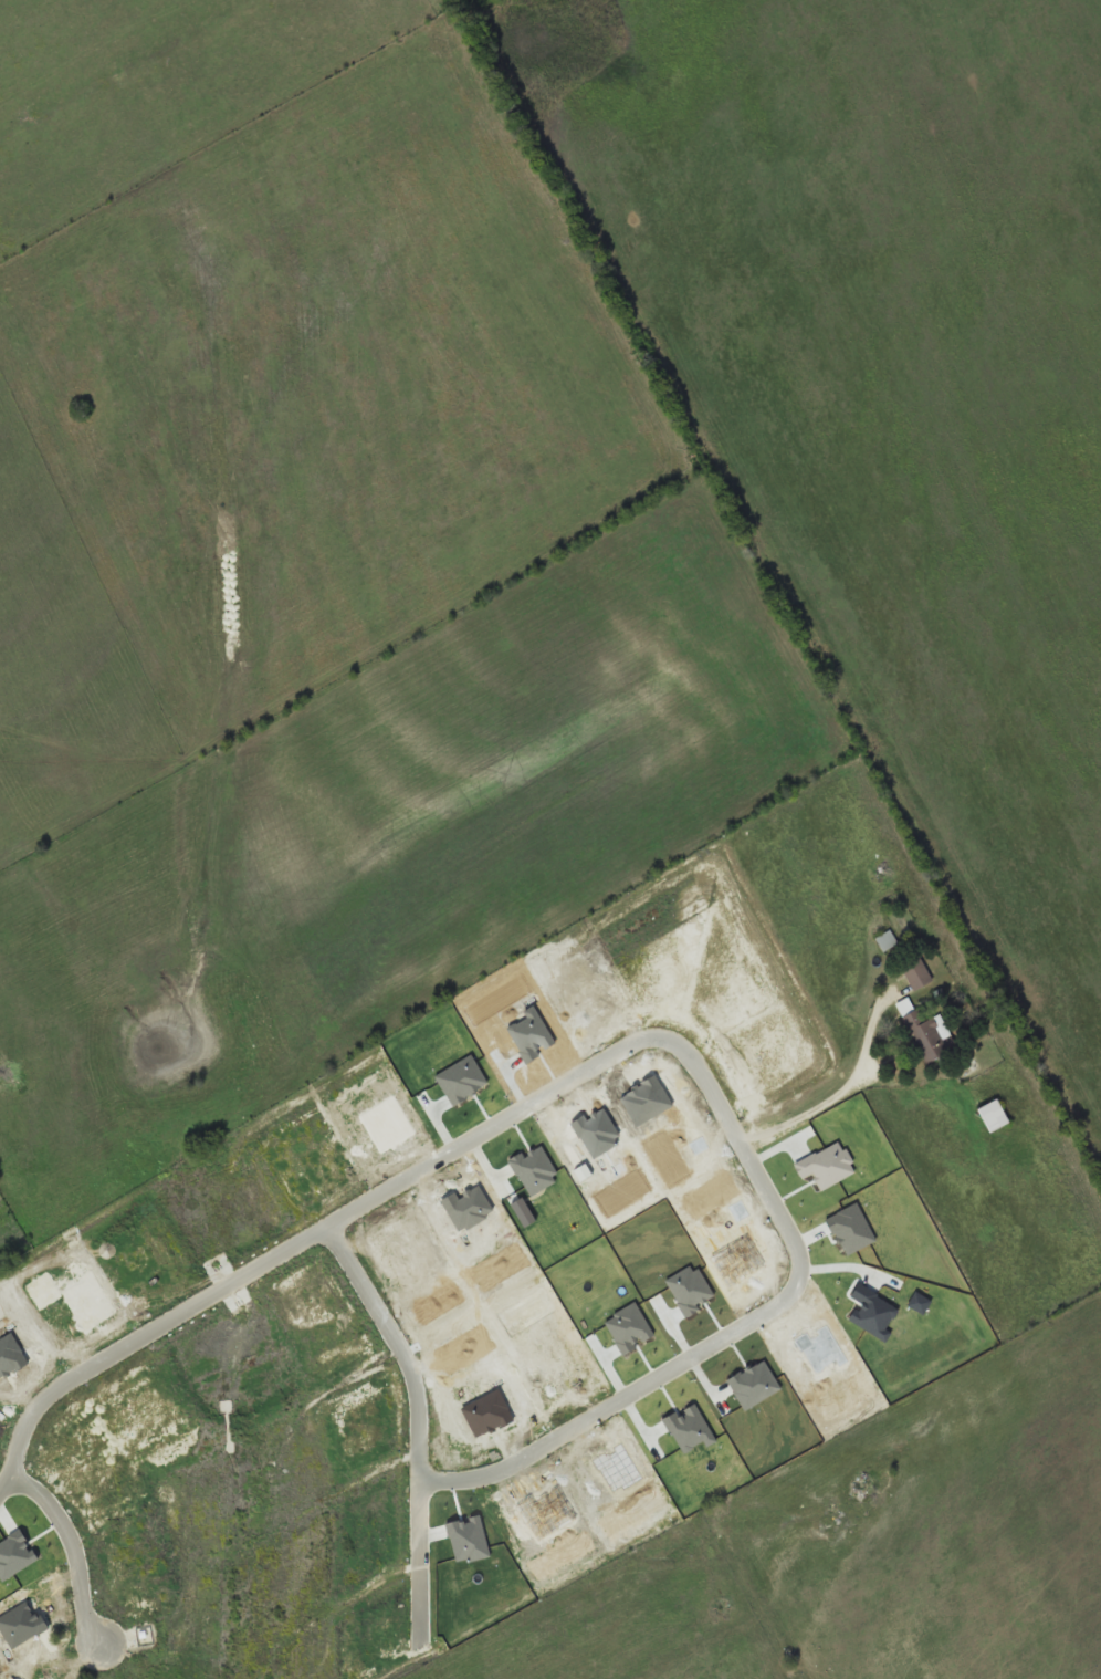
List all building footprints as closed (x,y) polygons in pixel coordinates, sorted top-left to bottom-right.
[(877,938),(883,951),(899,945),(892,930),(877,938)] [(902,963),(916,991),(935,981),(921,953),(902,963)] [(899,1004),(904,1014),(915,1007),(910,998),(899,1004)] [(929,1020),(921,1008),(903,1018),(930,1064),(951,1052),(944,1041),(952,1036),(947,1028),(943,1030),(935,1016),(929,1020)] [(983,1070),(977,1058),(960,1068),(965,1080),(983,1070)] [(1011,1123),(999,1098),(979,1109),(993,1133),(1011,1123)] [(769,1242),(777,1239),(770,1226),(763,1230),(769,1242)] [(18,1660),(8,1666),(15,1678),(28,1678),(18,1660)]
